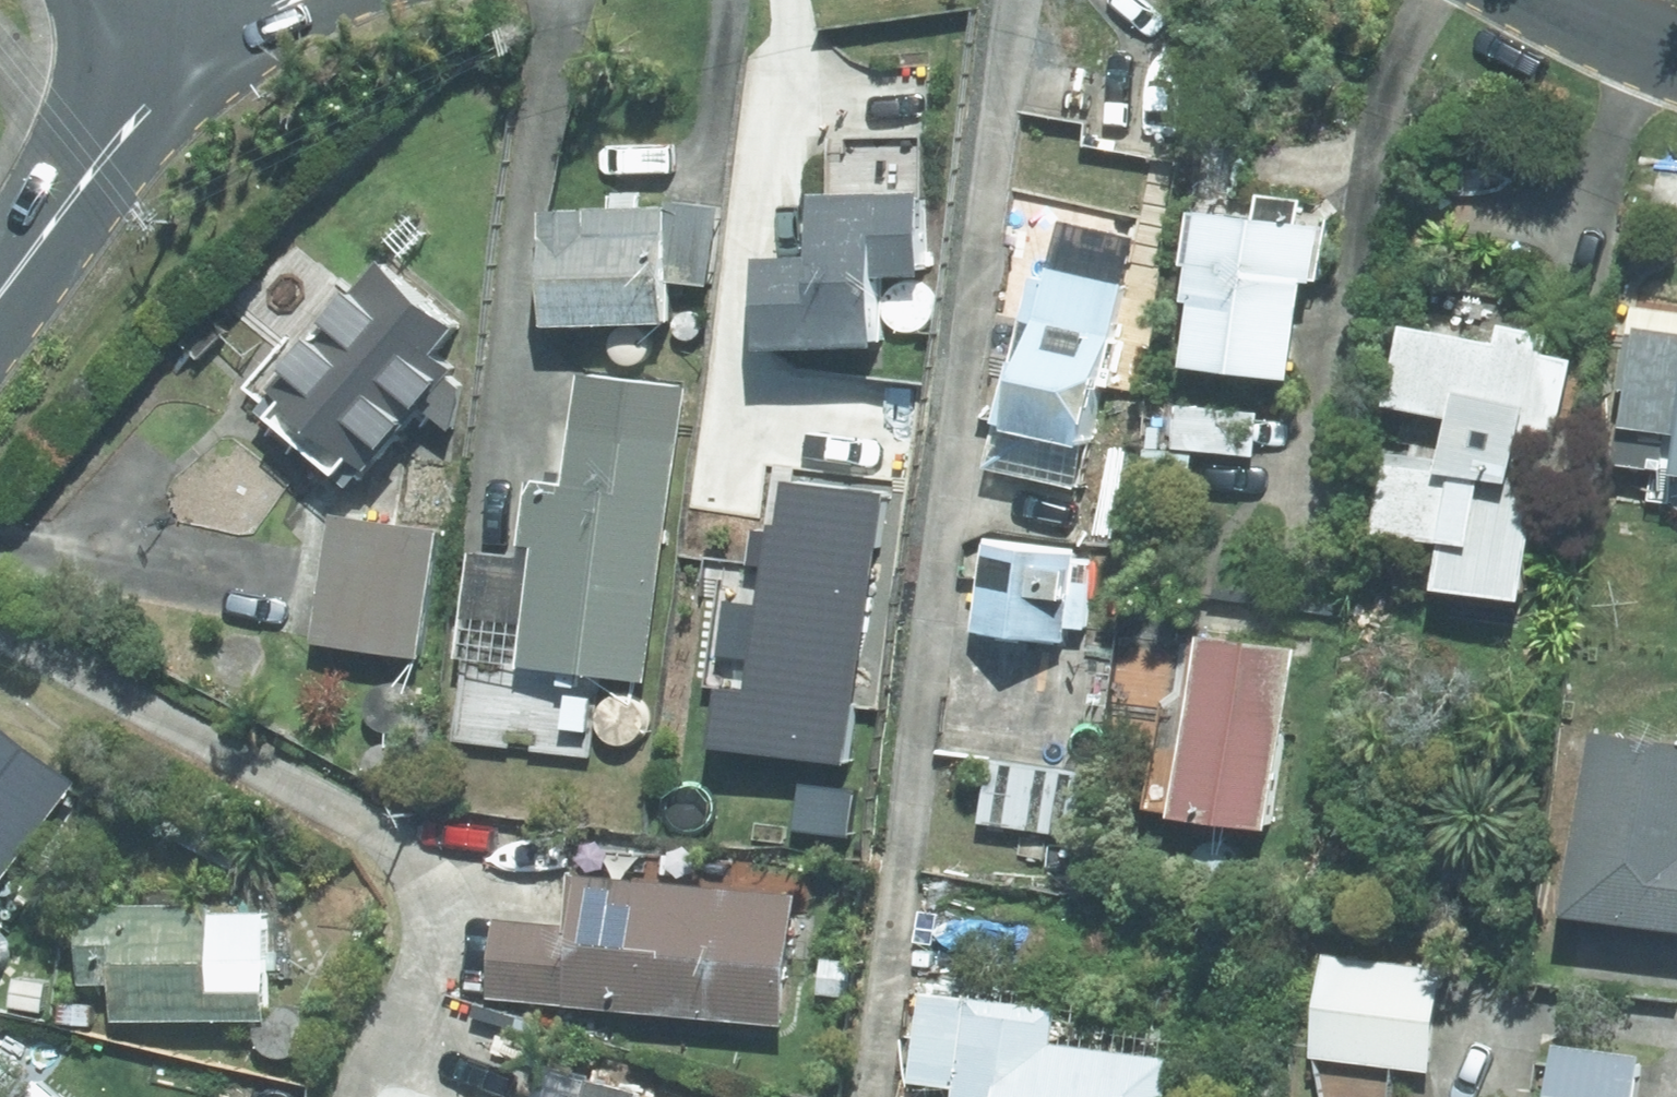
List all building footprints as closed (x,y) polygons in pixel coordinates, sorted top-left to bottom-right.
[(815,185),(815,245),(763,246),(764,334),(880,333),(880,264),(921,263),(920,166),(870,167),(869,185),(815,185)] [(710,279),(720,203),(667,195),(667,199),(545,201),(548,314),(669,310),(668,271),(710,279)] [(1189,284),(1199,285),(1191,344),(1296,359),(1308,269),(1317,270),(1324,217),(1201,200),(1189,284)] [(1013,354),(988,456),(1075,477),(1134,235),(1061,217),(1047,277),(1034,273),(1024,313),(1032,315),(1022,355),(1013,354)] [(332,511),(313,632),(422,648),(453,450),(385,439),(420,396),(452,423),(461,377),(444,364),(451,358),(434,345),(458,316),(380,252),(259,401),(319,449),(291,504),(332,511)] [(1633,300),(1626,381),(1631,381),(1628,412),(1620,411),(1616,455),(1661,459),(1665,419),(1676,420),(1676,305),(1633,300)] [(1446,529),(1440,571),(1529,584),(1544,476),(1516,472),(1524,423),(1558,428),(1565,375),(1573,375),(1576,349),(1546,345),(1549,324),(1501,317),(1499,330),(1403,315),(1392,394),(1451,403),(1445,447),(1389,439),(1379,518),(1446,529)] [(866,343),(842,342),(842,378),(867,377),(866,343)] [(1247,451),(1252,405),(1170,395),(1164,442),(1247,451)] [(523,537),(535,539),(520,653),(537,655),(534,676),(576,682),(579,661),(648,670),(680,436),(573,423),(566,480),(538,476),(529,489),(523,537)] [(1074,505),(1069,537),(1108,544),(1115,512),(1074,505)] [(985,539),(976,621),(1066,632),(1067,621),(1084,623),(1090,579),(1073,578),(1076,549),(985,539)] [(1200,628),(1178,802),(1273,814),(1296,641),(1200,628)] [(77,776),(0,717),(0,877),(77,776)] [(1570,898),(1676,911),(1676,734),(1593,724),(1570,898)] [(1090,768),(977,753),(968,821),(1081,836),(1090,768)] [(490,990),(784,1013),(794,887),(572,869),(568,919),(497,913),(490,990)] [(264,967),(272,967),(272,947),(264,949),(264,907),(209,908),(209,898),(82,899),(83,975),(115,974),(116,1014),(264,1012),(264,967)] [(1327,949),(1315,1049),(1430,1062),(1442,964),(1327,949)] [(821,990),(851,992),(853,958),(823,956),(821,990)] [(953,1096),(1167,1096),(1171,1049),(1052,1039),(1055,1000),(924,990),(917,1075),(955,1079),(953,1096)] [(1553,1096),(1633,1096),(1640,1051),(1561,1040),(1553,1096)] [(641,1087),(591,1074),(587,1089),(538,1075),(533,1096),(638,1096),(641,1087)]
